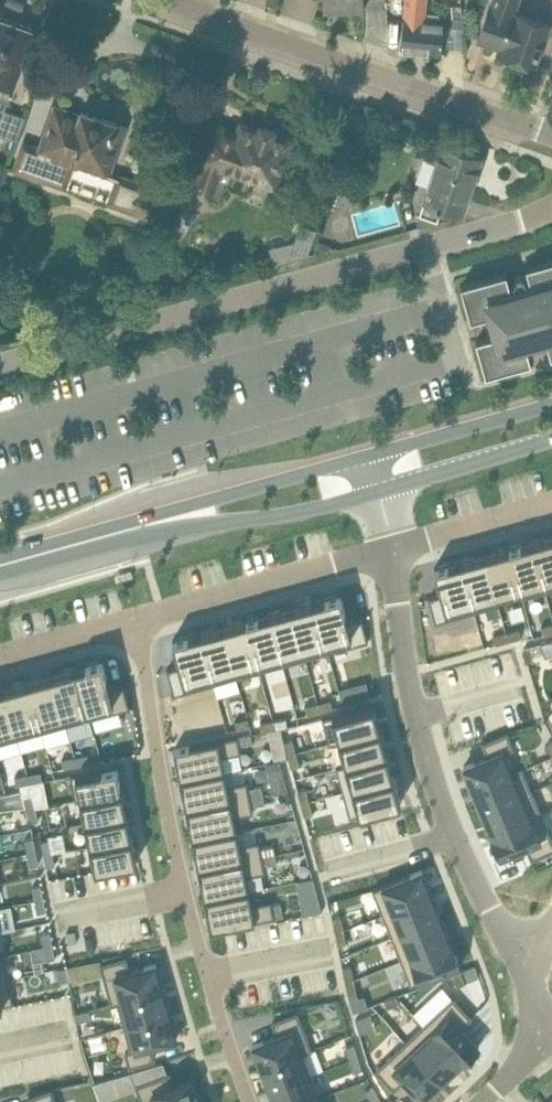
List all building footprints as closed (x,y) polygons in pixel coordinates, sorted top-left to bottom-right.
[(324,9),(364,8),(364,0),(324,0),(324,9)] [(401,47),(442,52),(442,47),(443,44),(444,30),(444,25),(445,18),(424,16),(426,0),(406,0),(403,26),(401,47)] [(492,3),(491,2),(478,39),(500,47),(498,53),(534,65),(549,22),(512,9),(516,0),(493,0),(492,3)] [(35,27),(0,15),(0,63),(2,64),(0,69),(0,124),(6,108),(9,100),(27,48),(35,27)] [(66,187),(76,160),(110,172),(119,146),(126,126),(82,110),(80,113),(55,104),(47,125),(40,146),(24,140),(14,168),(66,187)] [(187,191),(219,203),(225,186),(248,194),(252,183),(271,190),(282,161),(290,141),(241,123),(238,132),(210,122),(203,143),(197,161),(187,191)] [(429,186),(420,212),(437,218),(441,205),(462,212),(481,155),(444,143),(441,150),(438,160),(429,186)] [(158,190),(116,175),(107,201),(149,216),(158,190)] [(486,372),(531,359),(525,337),(546,332),(551,353),(551,257),(527,264),(533,286),(529,287),(529,284),(515,288),(516,290),(513,291),(507,270),(462,282),(471,317),(484,313),(489,334),(477,337),(486,372)] [(531,539),(544,586),(551,583),(551,533),(531,539)] [(531,539),(509,545),(521,592),(544,586),(531,539)] [(509,545),(484,552),(498,604),(500,603),(498,598),(521,592),(509,545)] [(484,552),(460,559),(474,610),(498,604),(484,552)] [(442,592),(429,596),(436,621),(474,610),(460,559),(434,566),(442,592)] [(341,592),(314,599),(328,651),(368,640),(361,614),(348,618),(341,592)] [(314,599),(291,606),(305,657),(328,651),(314,599)] [(291,606),(268,612),(283,663),(305,657),(291,606)] [(268,612),(245,618),(260,670),(283,663),(268,612)] [(245,618),(222,625),(237,676),(260,670),(245,618)] [(542,625),(544,633),(551,631),(551,622),(542,625)] [(222,625),(200,631),(214,682),(237,676),(222,625)] [(519,627),(506,630),(508,639),(521,635),(519,627)] [(506,630),(493,634),(496,643),(508,639),(506,630)] [(180,665),(167,668),(174,693),(214,682),(200,631),(173,638),(180,665)] [(540,642),(544,655),(551,653),(551,639),(551,638),(540,642)] [(76,666),(90,717),(130,706),(123,681),(110,684),(103,657),(75,665),(75,666),(76,666)] [(52,672),(66,724),(90,717),(76,666),(75,666),(52,672)] [(28,679),(42,730),(66,724),(52,672),(28,679)] [(28,679),(3,686),(18,737),(42,730),(28,679)] [(344,703),(357,699),(352,683),(339,687),(344,703)] [(3,686),(0,687),(0,742),(18,737),(3,686)] [(330,697),(318,701),(320,709),(333,705),(330,697)] [(318,701),(305,704),(308,713),(320,709),(318,701)] [(374,702),(322,716),(330,742),(340,740),(340,738),(381,727),(374,702)] [(286,715),(273,718),(275,727),(281,726),(288,724),(286,715)] [(248,716),(235,719),(237,727),(250,725),(248,716)] [(273,718),(261,721),(262,729),(267,728),(275,727),(273,718)] [(275,727),(267,728),(270,740),(283,738),(281,726),(275,727)] [(381,727),(340,738),(340,740),(346,762),(346,763),(387,751),(381,727)] [(240,743),(253,741),(251,732),(238,735),(240,743)] [(489,754),(464,765),(474,789),(513,772),(512,770),(509,764),(504,750),(513,746),(507,732),(483,742),(489,754)] [(180,779),(225,770),(222,755),(241,751),(240,743),(238,735),(174,748),(180,779)] [(293,738),(284,740),(288,753),(296,750),(293,738)] [(296,750),(288,753),(292,766),(300,763),(296,750)] [(343,762),(336,764),(343,790),(394,776),(387,751),(346,763),(346,762),(343,762)] [(90,761),(88,752),(75,755),(77,764),(90,761)] [(64,766),(77,764),(75,755),(62,758),(64,766)] [(76,799),(81,798),(81,797),(123,788),(118,764),(71,774),(76,799)] [(513,772),(474,789),(483,810),(532,789),(522,766),(512,770),(513,772)] [(28,772),(30,782),(43,779),(41,770),(28,772)] [(186,808),(250,795),(249,786),(247,780),(228,784),(225,770),(180,779),(186,808)] [(16,784),(30,782),(28,772),(15,775),(16,784)] [(284,776),(269,779),(272,791),(287,788),(284,776)] [(394,776),(343,790),(350,815),(401,801),(394,776)] [(250,795),(264,793),(262,784),(249,786),(250,795)] [(306,786),(298,789),(302,801),(310,799),(306,786)] [(86,820),(128,812),(123,788),(81,797),(81,798),(86,820)] [(21,789),(0,793),(0,807),(5,806),(6,807),(25,803),(23,795),(21,789)] [(532,789),(483,810),(492,832),(541,811),(532,789)] [(23,795),(27,808),(36,806),(32,793),(23,795)] [(266,801),(264,793),(250,795),(252,804),(266,801)] [(252,804),(250,795),(186,808),(192,838),(237,829),(234,815),(254,811),(252,804)] [(310,799),(302,801),(305,814),(313,812),(310,799)] [(36,806),(27,808),(30,821),(39,819),(36,806)] [(492,832),(502,855),(527,844),(532,857),(551,849),(551,837),(541,811),(492,832)] [(132,835),(128,812),(86,820),(90,844),(132,835)] [(192,838),(199,868),(263,855),(261,846),(259,839),(240,843),(237,829),(192,838)] [(132,835),(90,844),(96,868),(137,860),(132,835)] [(25,839),(27,852),(36,850),(34,837),(25,839)] [(44,853),(53,851),(50,838),(41,840),(44,853)] [(261,846),(263,855),(276,852),(274,843),(261,846)] [(36,850),(27,852),(30,865),(39,863),(36,850)] [(44,853),(46,866),(55,864),(53,851),(44,853)] [(276,852),(263,855),(264,864),(278,861),(276,852)] [(263,855),(199,868),(205,898),(249,889),(246,874),(266,870),(264,864),(263,855)] [(422,868),(373,888),(382,912),(432,892),(422,868)] [(32,886),(35,899),(44,897),(41,884),(32,886)] [(249,889),(205,898),(211,929),(275,916),(272,903),(271,899),(252,903),(249,889)] [(432,892),(382,912),(392,935),(441,915),(432,892)] [(317,894),(300,897),(302,907),(320,904),(317,894)] [(44,897),(35,899),(38,912),(46,910),(44,897)] [(281,901),(272,903),(275,916),(284,914),(281,901)] [(341,915),(333,916),(335,929),(344,928),(341,915)] [(441,915),(392,935),(401,959),(451,939),(441,915)] [(344,928),(335,929),(338,942),(347,940),(344,928)] [(44,946),(53,944),(51,931),(42,932),(44,946)] [(451,939),(401,959),(411,983),(460,963),(451,939)] [(56,957),(53,944),(44,946),(47,959),(56,957)] [(9,977),(4,953),(0,953),(0,979),(9,977)] [(112,1002),(163,987),(156,962),(130,970),(126,956),(101,963),(112,1002)] [(81,963),(68,965),(70,978),(83,976),(81,963)] [(352,965),(343,967),(346,979),(354,978),(352,965)] [(66,966),(57,968),(60,981),(69,979),(66,966)] [(461,968),(452,971),(457,984),(466,981),(461,968)] [(9,977),(0,979),(0,1005),(14,1002),(9,977)] [(354,978),(346,979),(348,992),(357,991),(354,978)] [(124,1025),(170,1012),(163,987),(112,1002),(112,1003),(117,1002),(124,1025)] [(397,995),(384,999),(388,1007),(400,1003),(397,995)] [(453,996),(424,1023),(460,1062),(479,1044),(461,1024),(471,1014),(453,996)] [(91,1017),(89,1008),(76,1012),(78,1021),(91,1017)] [(253,1043),(262,1066),(302,1051),(302,1052),(312,1048),(297,1011),(273,1020),(278,1033),(253,1043)] [(177,1037),(170,1012),(124,1025),(130,1048),(125,1050),(130,1065),(155,1058),(151,1046),(177,1037)] [(424,1023),(405,1041),(442,1079),(460,1062),(424,1023)] [(405,1041),(376,1068),(394,1087),(404,1077),(423,1097),(442,1079),(405,1041)] [(350,1058),(359,1055),(355,1042),(346,1045),(350,1058)] [(302,1051),(262,1066),(270,1089),(310,1073),(302,1052),(302,1051)] [(363,1068),(359,1055),(350,1058),(354,1071),(363,1068)] [(200,1101),(197,1095),(191,1078),(174,1084),(169,1071),(136,1084),(143,1101),(199,1101),(200,1101)] [(310,1073),(270,1089),(275,1101),(302,1101),(319,1095),(310,1073)] [(365,1089),(372,1100),(380,1095),(373,1084),(365,1089)] [(52,1088),(27,1097),(29,1101),(56,1101),(52,1088)]
